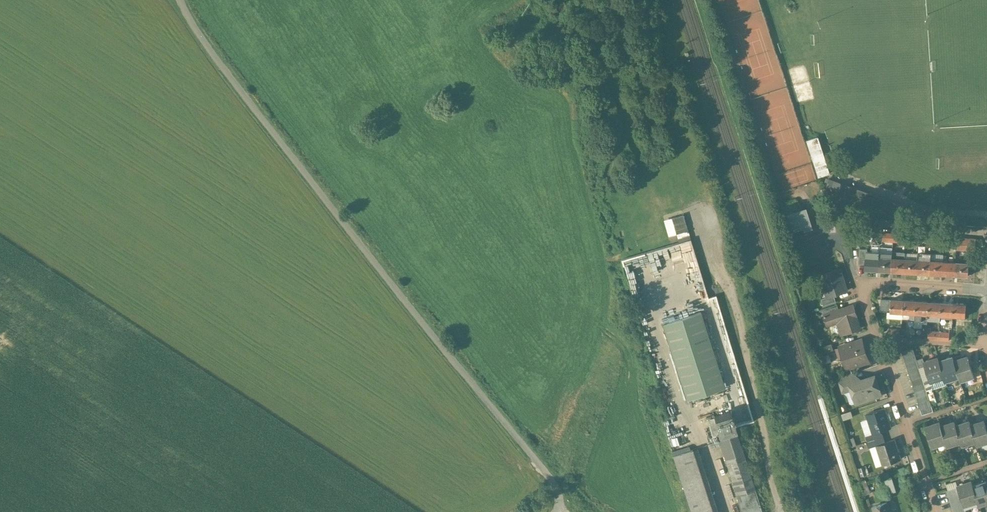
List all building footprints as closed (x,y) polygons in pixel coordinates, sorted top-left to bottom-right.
[(819,134),(806,137),(816,175),(829,171),(819,134)] [(901,208),(823,180),(817,197),(845,207),(847,201),(897,219),(901,208)] [(812,226),(807,210),(802,212),(806,223),(802,225),(803,229),(812,226)] [(678,237),(690,234),(683,211),(663,217),(668,233),(676,231),(678,237)] [(802,212),(783,218),(787,229),(802,225),(806,223),(802,212)] [(929,234),(921,234),(920,244),(928,244),(929,234)] [(977,237),(958,236),(958,244),(962,248),(976,249),(977,237)] [(868,247),(861,247),(860,262),(866,263),(867,250),(868,250),(868,247)] [(868,250),(867,250),(866,263),(866,268),(879,269),(880,251),(868,250)] [(906,251),(893,250),(893,252),(892,269),(904,270),(905,257),(906,251)] [(893,252),(880,251),(879,269),(892,269),(893,252)] [(931,252),(918,251),(918,257),(917,271),(930,272),(931,258),(931,252)] [(918,257),(905,257),(904,270),(917,271),(918,257)] [(943,259),(931,258),(930,272),(942,273),(943,259)] [(956,260),(943,259),(942,273),(955,273),(956,260)] [(969,261),(956,260),(955,273),(968,274),(969,261)] [(841,267),(820,273),(827,295),(827,296),(834,293),(848,289),(841,267)] [(834,293),(827,296),(827,295),(822,297),(824,304),(836,300),(834,293)] [(891,298),(881,297),(880,309),(890,310),(891,298)] [(904,298),(891,297),(891,298),(890,310),(903,310),(904,298)] [(916,299),(904,298),(903,310),(916,311),(916,299)] [(929,300),(916,299),(916,311),(915,318),(922,319),(922,318),(928,318),(929,300)] [(941,301),(929,300),(928,318),(940,319),(941,313),(941,301)] [(954,301),(941,301),(941,313),(953,314),(954,301)] [(966,302),(954,301),(953,314),(965,314),(966,302)] [(837,302),(822,307),(824,313),(839,308),(837,302)] [(839,308),(824,313),(824,314),(825,314),(825,315),(827,314),(829,323),(839,320),(843,331),(860,326),(853,304),(839,308)] [(700,309),(662,321),(687,397),(724,385),(700,309)] [(863,337),(839,345),(845,364),(860,359),(861,362),(870,359),(863,337)] [(832,341),(819,345),(822,351),(834,347),(832,341)] [(913,345),(902,349),(903,354),(915,351),(913,345)] [(915,351),(903,354),(905,360),(917,356),(915,351)] [(953,355),(939,360),(945,379),(959,374),(954,359),(953,355)] [(954,359),(959,374),(960,378),(974,373),(968,355),(954,359)] [(917,356),(905,360),(907,366),(919,363),(917,358),(917,356)] [(923,356),(917,358),(919,363),(919,366),(925,364),(924,360),(923,356)] [(938,356),(924,360),(925,364),(930,379),(931,379),(934,387),(947,383),(945,379),(939,360),(938,356)] [(919,363),(907,366),(909,372),(920,369),(919,366),(919,363)] [(920,369),(909,372),(911,379),(922,375),(920,369)] [(852,371),(839,375),(843,389),(852,386),(851,382),(855,381),(852,371)] [(855,381),(851,382),(852,386),(857,400),(881,393),(875,374),(855,381)] [(922,375),(911,379),(913,384),(924,381),(922,375)] [(924,381),(913,384),(915,390),(926,386),(924,381)] [(926,386),(915,390),(916,396),(928,392),(926,386)] [(928,392),(916,396),(918,402),(930,398),(928,392)] [(930,398),(918,402),(920,407),(932,404),(930,398)] [(932,404),(920,407),(922,413),(934,410),(932,404)] [(886,406),(866,412),(872,432),(882,429),(892,426),(886,406)] [(740,441),(735,425),(736,425),(733,417),(734,417),(733,414),(732,415),(730,409),(714,415),(715,418),(712,418),(735,490),(738,489),(739,492),(755,487),(750,471),(752,471),(749,463),(747,464),(743,449),(744,448),(742,440),(740,441)] [(956,423),(956,424),(961,439),(960,439),(962,443),(975,439),(975,438),(970,423),(971,423),(969,419),(956,423)] [(970,423),(975,438),(975,439),(976,442),(986,439),(986,426),(984,419),(971,423),(970,423)] [(940,420),(926,425),(932,444),(946,440),(941,424),(940,420)] [(941,424),(946,440),(947,444),(960,439),(961,439),(956,424),(956,423),(955,420),(941,424)] [(882,429),(872,432),(867,434),(868,439),(883,435),(882,429)] [(883,435),(868,439),(870,446),(876,444),(885,441),(883,435)] [(885,441),(876,444),(882,463),(902,457),(896,437),(885,441)] [(692,447),(673,453),(692,511),(713,511),(692,447)] [(892,474),(885,477),(889,491),(897,489),(892,474)] [(881,476),(869,480),(871,486),(883,482),(881,476)] [(986,478),(973,483),(978,498),(979,502),(986,499),(986,479),(986,478)] [(973,483),(972,479),(958,484),(958,485),(960,491),(962,497),(964,502),(964,503),(978,498),(973,483)] [(958,485),(947,489),(949,495),(960,491),(958,485)] [(739,492),(741,499),(738,500),(742,511),(763,511),(755,487),(739,492)] [(960,491),(949,495),(951,501),(962,497),(960,491)] [(962,497),(951,501),(953,506),(964,502),(962,497)] [(871,505),(874,511),(891,511),(887,500),(871,505)] [(953,506),(955,511),(966,508),(964,503),(964,502),(953,506)]
